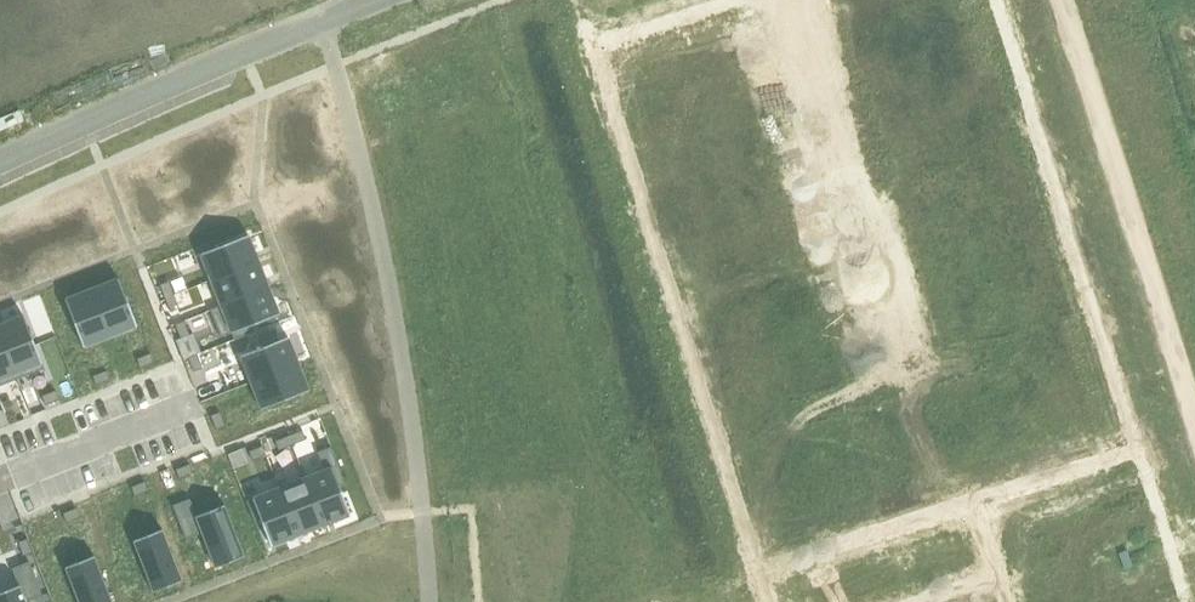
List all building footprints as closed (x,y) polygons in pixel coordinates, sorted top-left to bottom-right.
[(932,12),(956,4),(955,0),(928,0),(932,12)] [(958,47),(944,51),(947,61),(961,56),(958,47)] [(944,51),(930,56),(933,65),(947,61),(944,51)] [(911,62),(897,66),(900,76),(914,71),(911,62)] [(897,66),(883,71),(886,80),(900,76),(897,66)] [(864,77),(850,81),(853,91),(867,86),(864,77)] [(850,81),(836,86),(839,95),(853,91),(850,81)] [(778,104),(764,109),(767,118),(781,114),(778,104)] [(764,109),(750,113),(753,122),(767,118),(764,109)] [(731,119),(717,124),(720,133),(734,129),(731,119)] [(717,124),(703,128),(706,137),(720,133),(717,124)] [(684,134),(670,139),(673,148),(687,144),(684,134)] [(670,139),(656,143),(659,152),(673,148),(670,139)] [(901,169),(892,172),(896,186),(906,183),(901,169)] [(906,183),(896,186),(901,200),(910,197),(906,183)] [(782,207),(773,210),(777,224),(787,221),(782,207)] [(787,221),(777,224),(782,238),(791,235),(787,221)] [(921,231),(911,234),(916,247),(925,244),(921,231)] [(218,238),(198,246),(211,280),(259,261),(248,234),(221,245),(218,238)] [(925,244),(916,247),(920,261),(930,258),(925,244)] [(220,304),(210,308),(210,310),(269,287),(259,261),(211,280),(220,304)] [(802,268),(792,271),(797,285),(806,282),(802,268)] [(118,277),(92,288),(110,336),(137,325),(118,277)] [(169,280),(159,284),(165,297),(174,294),(169,280)] [(806,282),(797,285),(801,299),(811,296),(806,282)] [(269,287),(210,310),(220,336),(231,332),(234,338),(254,330),(252,324),(279,313),(269,287)] [(92,288),(65,298),(84,346),(110,336),(92,288)] [(940,290),(930,293),(935,307),(944,304),(940,290)] [(174,294),(165,297),(170,311),(179,307),(174,294)] [(0,324),(0,333),(17,378),(44,368),(24,314),(0,324)] [(151,314),(142,318),(147,332),(157,328),(151,314)] [(184,320),(175,324),(180,337),(189,333),(184,320)] [(821,328),(811,331),(816,345),(825,342),(821,328)] [(17,378),(0,333),(0,385),(17,378)] [(288,336),(240,354),(251,382),(299,363),(288,336)] [(1053,347),(1039,351),(1042,361),(1056,356),(1053,347)] [(1039,351),(1025,356),(1028,365),(1042,361),(1039,351)] [(197,353),(188,357),(193,371),(202,367),(197,353)] [(1006,362),(992,366),(995,376),(1009,371),(1006,362)] [(299,363),(251,382),(261,408),(309,390),(299,363)] [(992,366),(978,371),(981,380),(995,376),(992,366)] [(106,370),(92,375),(96,384),(110,379),(106,370)] [(959,377),(945,381),(948,391),(962,386),(959,377)] [(945,381),(931,386),(934,395),(948,391),(945,381)] [(55,390),(42,395),(45,404),(59,399),(55,390)] [(873,404),(859,408),(862,418),(876,413),(873,404)] [(859,408),(845,413),(848,422),(862,418),(859,408)] [(220,411),(210,415),(216,428),(225,425),(220,411)] [(826,419),(812,423),(815,433),(829,428),(826,419)] [(812,423),(798,428),(801,437),(815,433),(812,423)] [(302,429),(288,435),(292,444),(306,439),(302,429)] [(779,434),(765,438),(768,448),(782,443),(779,434)] [(288,435),(275,440),(278,449),(292,444),(288,435)] [(765,438),(751,443),(754,452),(768,448),(765,438)] [(262,445),(249,450),(252,460),(266,454),(262,445)] [(324,469),(305,477),(323,524),(350,514),(340,486),(346,484),(331,445),(317,451),(324,469)] [(189,463),(176,468),(179,478),(193,472),(189,463)] [(305,477),(279,487),(298,534),(323,524),(305,477)] [(145,480),(131,486),(134,495),(148,490),(145,480)] [(279,487),(246,500),(254,520),(260,517),(271,545),(298,534),(279,487)] [(190,497),(172,504),(186,539),(201,532),(215,567),(244,555),(224,504),(196,515),(190,497)] [(76,507),(63,512),(66,522),(80,516),(76,507)] [(162,528),(133,540),(153,591),(182,580),(162,528)] [(27,538),(18,541),(23,555),(32,551),(27,538)] [(65,566),(79,601),(113,601),(94,555),(65,566)] [(0,591),(0,601),(27,601),(42,595),(29,560),(11,567),(18,584),(0,591)]
